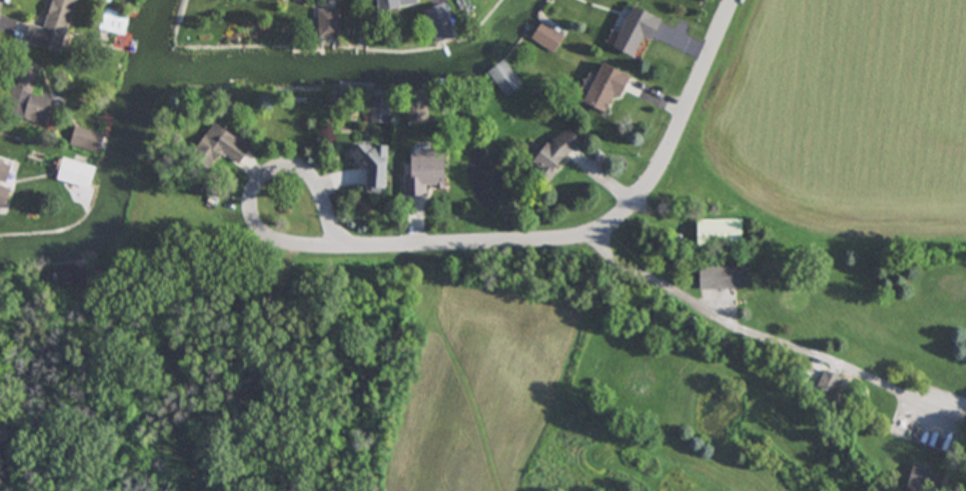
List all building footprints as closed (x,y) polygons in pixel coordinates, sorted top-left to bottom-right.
[(25,25),(21,45),(59,55),(72,0),(49,0),(41,29),(25,25)] [(373,12),(413,6),(412,0),(371,0),(373,12)] [(420,12),(432,44),(452,36),(440,4),(420,12)] [(656,21),(625,8),(608,49),(629,58),(638,38),(647,42),(656,21)] [(317,37),(334,37),(334,12),(317,12),(317,37)] [(562,37),(539,22),(529,39),(552,54),(562,37)] [(504,98),(521,85),(501,60),(484,73),(504,98)] [(601,114),(608,97),(614,99),(624,76),(595,63),(577,104),(601,114)] [(42,126),(48,98),(33,95),(37,75),(14,70),(4,117),(42,126)] [(210,124),(186,158),(205,172),(217,155),(234,166),(246,150),(210,124)] [(102,136),(72,127),(67,146),(96,155),(102,136)] [(577,145),(564,128),(522,160),(541,185),(555,175),(549,167),(577,145)] [(382,192),(383,147),(346,146),(346,166),(360,166),(360,191),(382,192)] [(422,197),(422,189),(439,190),(441,154),(403,152),(401,196),(422,197)] [(53,182),(87,191),(93,168),(59,159),(53,182)] [(7,189),(3,188),(10,167),(0,163),(0,208),(7,189)] [(743,220),(692,220),(692,247),(743,247),(743,220)] [(743,267),(695,267),(695,290),(743,290),(743,267)] [(74,277),(67,272),(67,271),(63,268),(57,279),(69,286),(74,277)] [(814,387),(833,396),(841,379),(823,370),(814,387)]
